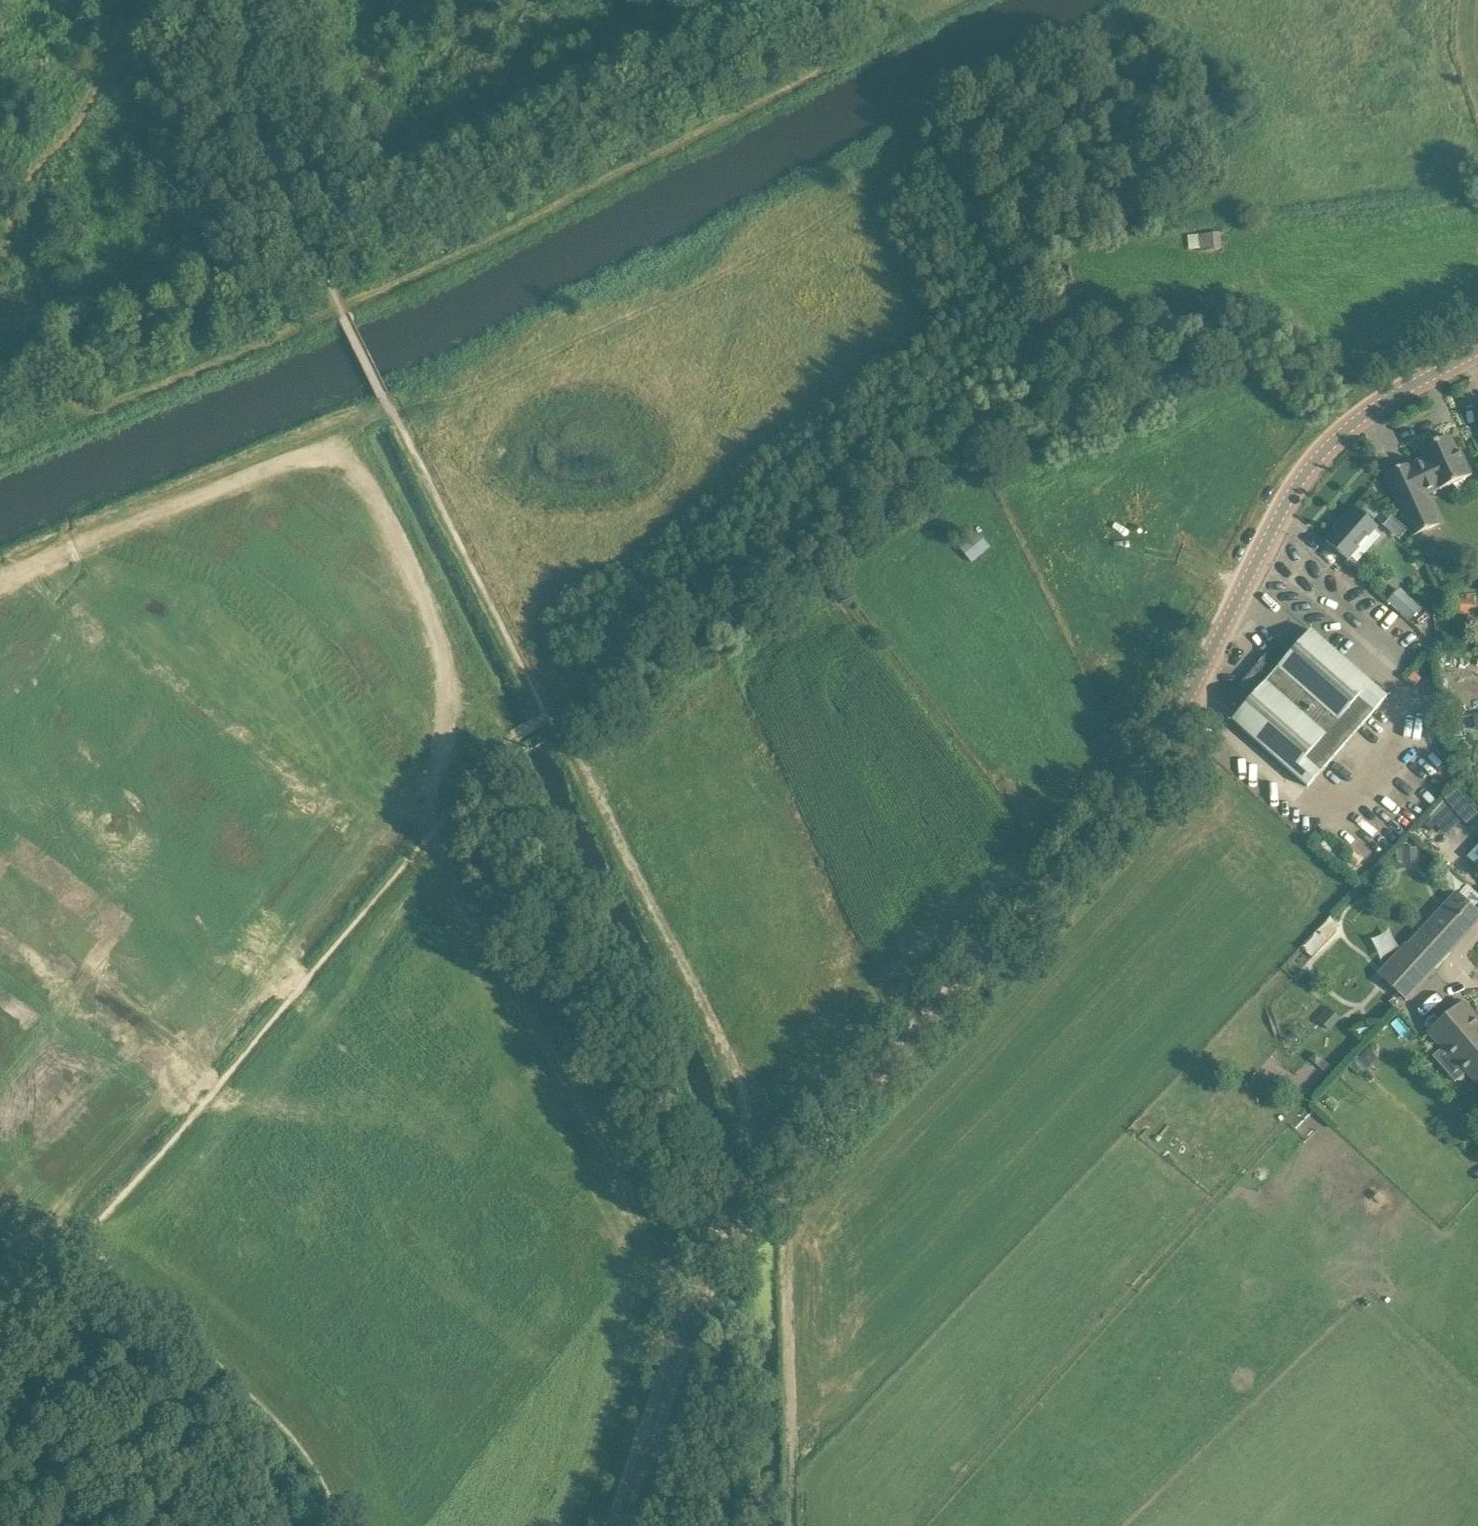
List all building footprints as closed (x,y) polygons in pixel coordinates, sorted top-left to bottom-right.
[(1222,232),(1200,233),(1201,248),(1222,247),(1222,232)] [(1472,475),(1468,467),(1460,449),(1457,451),(1450,437),(1422,450),(1425,457),(1385,476),(1414,536),(1440,524),(1425,491),(1447,481),(1449,486),(1472,475)] [(1377,527),(1370,521),(1355,508),(1326,540),(1348,560),(1377,527)] [(972,561),(989,547),(978,532),(961,546),(972,561)] [(1476,614),(1476,594),(1467,594),(1467,599),(1459,599),(1459,614),(1476,614)] [(1400,611),(1410,619),(1419,609),(1409,600),(1400,611)] [(1371,682),(1327,644),(1312,630),(1291,654),(1277,643),(1241,685),(1254,697),(1233,721),(1311,790),(1388,697),(1371,682)] [(1438,804),(1457,828),(1477,812),(1477,810),(1459,787),(1438,804)] [(1469,855),(1477,863),(1477,845),(1469,855)] [(1467,902),(1458,894),(1409,947),(1408,945),(1381,975),(1407,999),(1434,970),(1433,968),(1477,919),(1477,912),(1467,902)] [(1313,953),(1342,926),(1332,916),(1304,943),(1313,953)] [(1391,928),(1372,937),(1381,957),(1400,948),(1391,928)] [(1430,1032),(1443,1047),(1433,1056),(1454,1081),(1467,1071),(1477,1084),(1477,1020),(1464,1003),(1430,1032)] [(1378,1058),(1368,1049),(1359,1059),(1369,1068),(1378,1058)]
